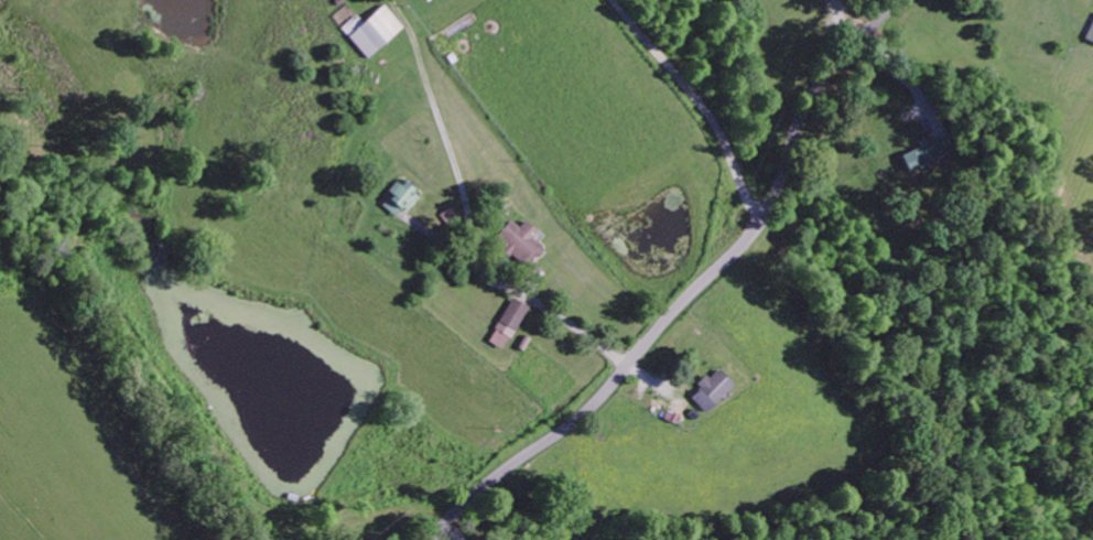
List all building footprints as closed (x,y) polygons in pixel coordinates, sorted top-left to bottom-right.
[(360,25),(353,17),(338,31),(364,61),(400,29),(380,7),(360,25)] [(1082,40),(1092,44),(1092,14),(1082,40)] [(918,148),(899,157),(906,173),(951,153),(944,138),(930,144),(927,137),(915,142),(918,148)] [(389,197),(380,208),(395,221),(415,197),(395,181),(385,194),(389,197)] [(494,238),(503,246),(500,250),(522,270),(540,250),(529,239),(534,234),(522,222),(515,229),(508,222),(494,238)] [(485,344),(501,352),(523,308),(508,300),(485,344)] [(688,401),(704,415),(730,386),(713,370),(695,388),(697,390),(688,401)]
